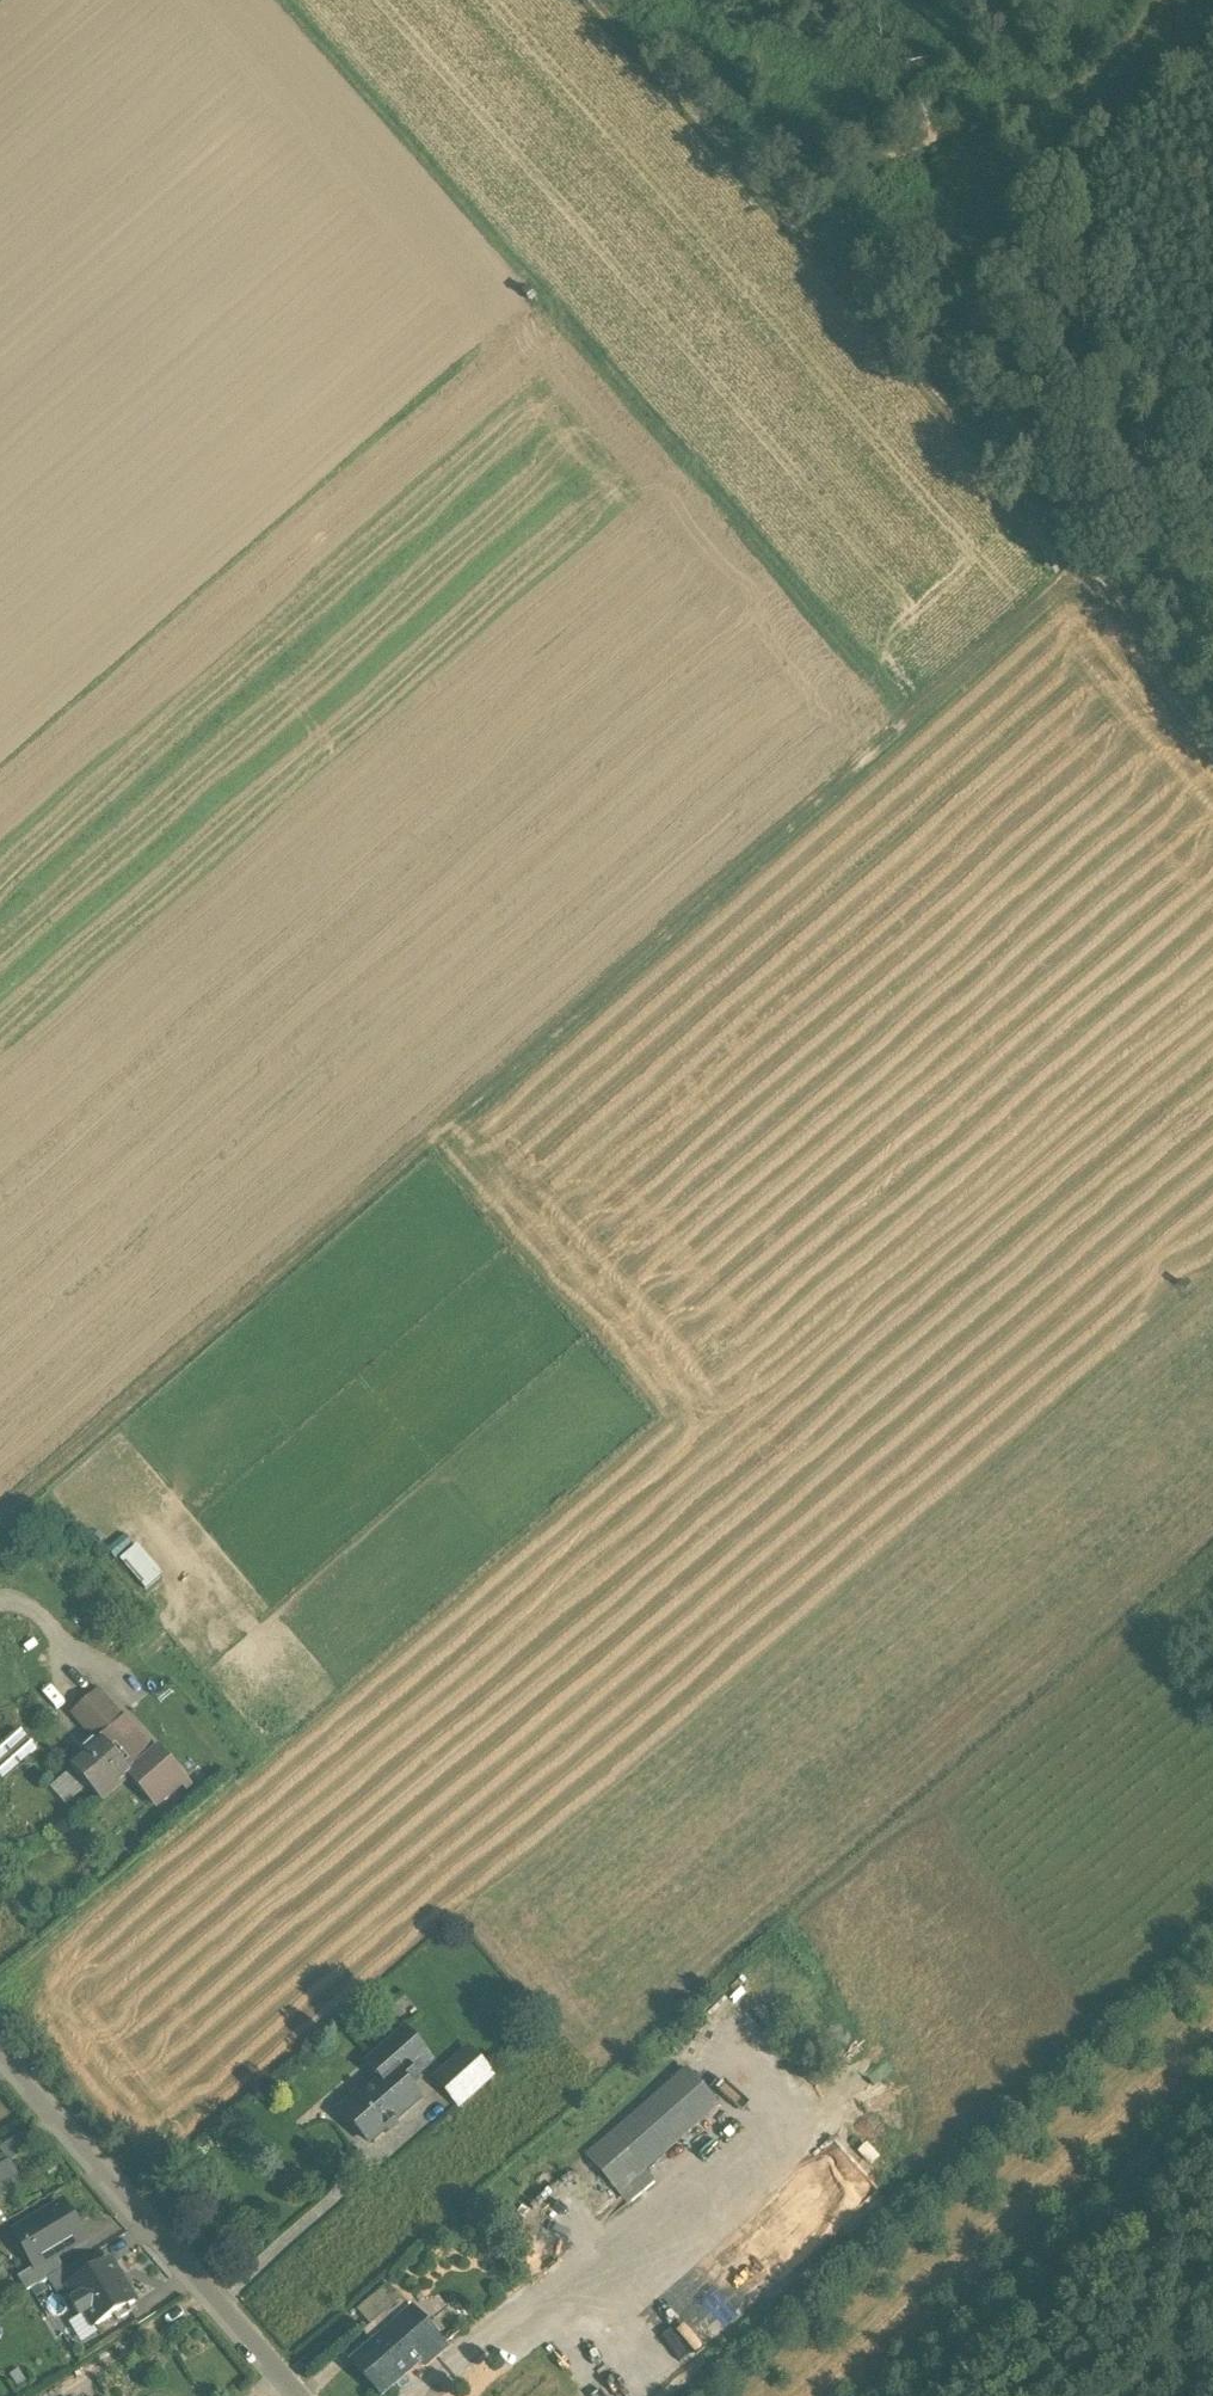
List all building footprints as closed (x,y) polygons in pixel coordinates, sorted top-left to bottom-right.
[(145,1545),(127,1560),(152,1590),(170,1576),(145,1545)] [(73,1718),(97,1745),(105,1738),(124,1721),(101,1694),(73,1718)] [(124,1721),(105,1738),(137,1774),(130,1780),(154,1807),(180,1784),(124,1721)] [(42,1746),(32,1733),(0,1761),(0,1772),(5,1778),(42,1746)] [(97,1745),(72,1767),(75,1771),(72,1774),(84,1787),(87,1784),(104,1803),(130,1780),(137,1774),(105,1738),(97,1745)] [(17,1956),(0,1937),(0,1971),(17,1956)] [(406,2034),(375,2062),(389,2078),(395,2073),(396,2073),(421,2051),(406,2034)] [(491,2078),(468,2052),(436,2081),(459,2107),(491,2078)] [(706,2056),(616,2134),(647,2170),(737,2092),(706,2056)] [(389,2078),(347,2115),(371,2143),(420,2100),(396,2073),(395,2073),(389,2078)] [(616,2134),(594,2153),(635,2202),(658,2183),(647,2170),(616,2134)] [(28,2135),(4,2144),(10,2162),(35,2152),(28,2135)] [(0,2172),(0,2200),(21,2187),(9,2167),(0,2172)] [(80,2241),(61,2207),(17,2232),(36,2266),(80,2241)] [(136,2304),(112,2265),(68,2292),(92,2331),(136,2304)] [(39,2287),(32,2275),(20,2282),(28,2294),(39,2287)] [(402,2301),(368,2331),(379,2344),(396,2329),(397,2330),(415,2315),(402,2301)] [(355,2366),(382,2395),(423,2360),(397,2330),(396,2329),(379,2344),(355,2366)]
